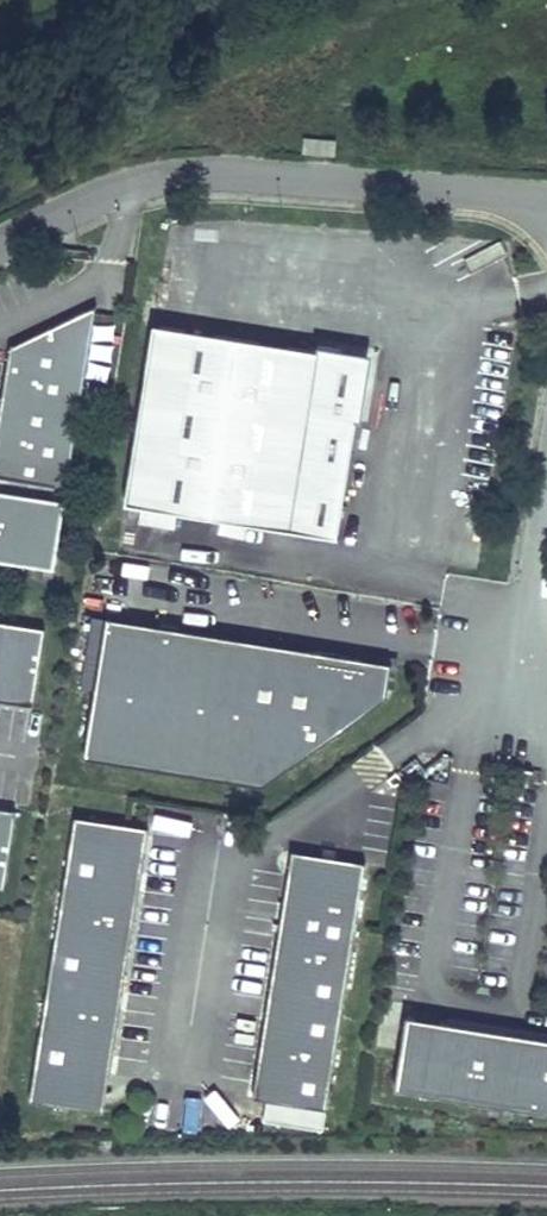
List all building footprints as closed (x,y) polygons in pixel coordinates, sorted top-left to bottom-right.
[(303,137),(301,153),(332,154),(334,140),(303,137)] [(367,388),(339,349),(318,346),(317,351),(154,326),(125,505),(338,539),(356,421),(361,422),(367,388)] [(372,354),(339,349),(367,388),(372,354)] [(84,759),(262,788),(387,698),(391,663),(107,618),(84,759)] [(41,627),(0,621),(0,700),(30,704),(41,627)] [(2,888),(13,809),(0,808),(0,887),(2,888)] [(149,828),(76,816),(31,1101),(104,1112),(149,828)] [(327,1111),(366,863),(292,851),(253,1099),(327,1111)] [(395,1089),(546,1114),(546,1038),(407,1016),(395,1089)]
